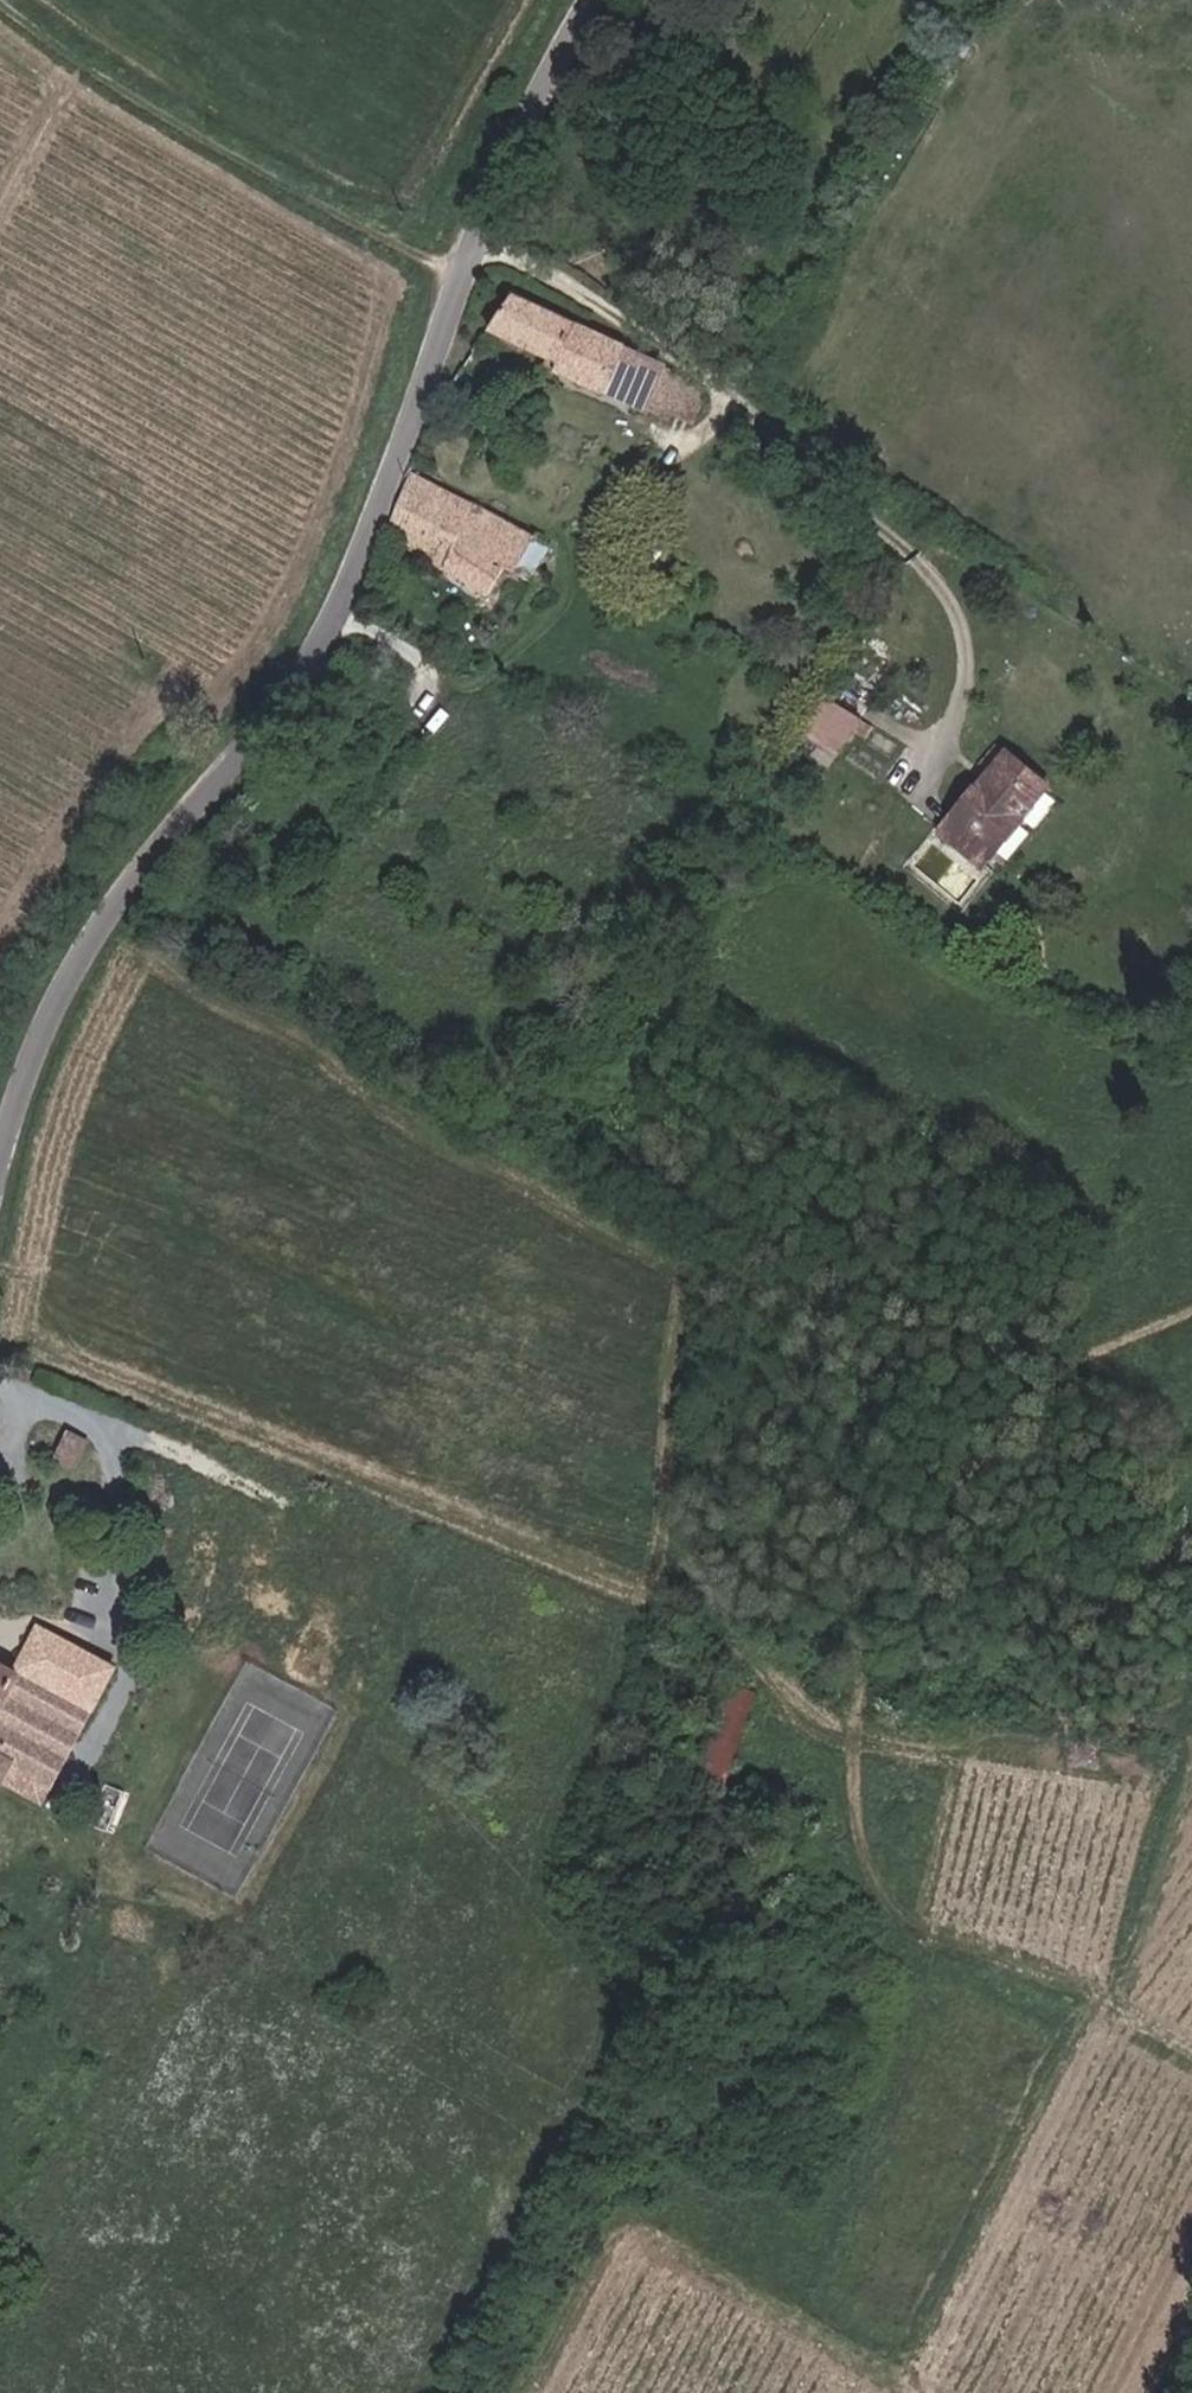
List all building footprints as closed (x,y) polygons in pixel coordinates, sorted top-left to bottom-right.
[(666,400),(682,365),(518,293),(501,332),(556,355),(552,364),(613,390),(623,395),(626,388),(653,400),(655,395),(666,400)] [(466,391),(452,384),(443,403),(455,408),(466,391)] [(472,504),(423,480),(397,535),(499,585),(514,553),(525,558),(538,531),(474,500),(472,504)] [(869,714),(834,691),(816,718),(807,732),(844,755),(869,714)] [(1016,798),(1041,766),(1017,747),(962,817),(1004,850),(1034,812),(1016,798)] [(1016,798),(1034,812),(1059,780),(1041,766),(1016,798)] [(1004,850),(962,817),(950,833),(992,866),(1004,850)] [(72,1439),(55,1430),(43,1453),(73,1470),(89,1442),(75,1434),(72,1439)] [(0,1790),(13,1797),(16,1792),(43,1808),(122,1670),(45,1626),(21,1668),(0,1656),(0,1789),(0,1790)] [(707,1773),(743,1777),(752,1683),(716,1680),(707,1773)]
